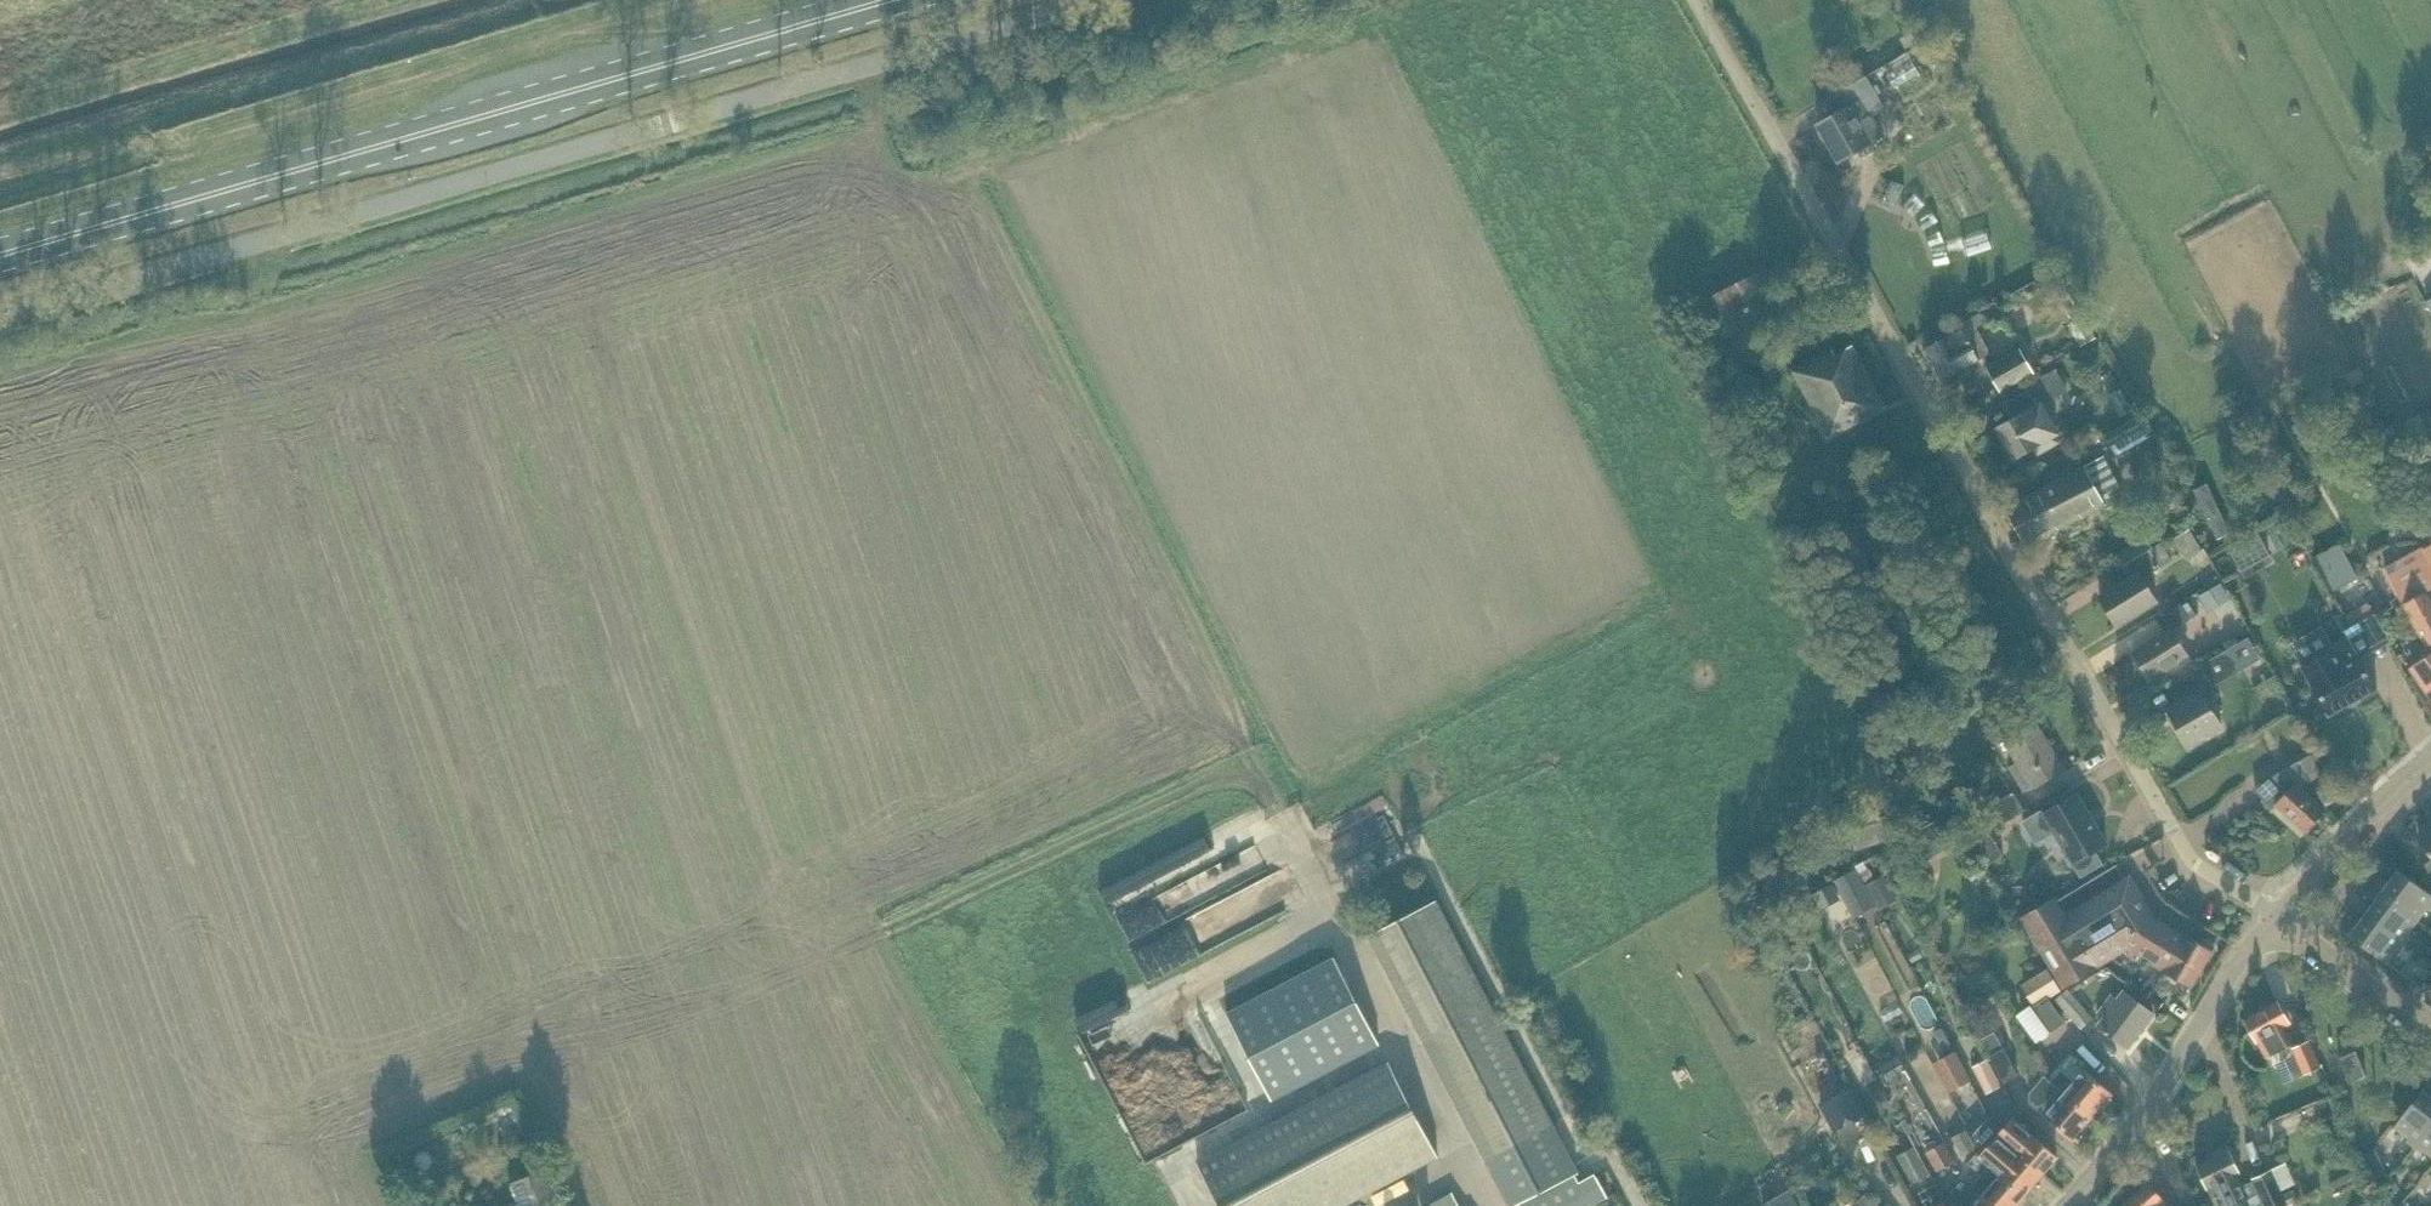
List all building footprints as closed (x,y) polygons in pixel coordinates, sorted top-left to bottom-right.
[(1918,28),(1900,39),(1907,50),(1925,39),(1918,28)] [(1930,43),(1917,51),(1925,63),(1937,56),(1930,43)] [(1883,137),(1872,118),(1885,110),(1867,77),(1836,95),(1845,110),(1819,125),(1840,161),(1870,144),(1883,137)] [(1766,339),(1802,319),(1783,286),(1773,291),(1761,270),(1689,305),(1714,350),(1695,360),(1708,383),(1726,373),(1771,348),(1766,339)] [(2073,298),(2066,302),(2074,316),(2081,312),(2073,298)] [(1990,354),(1977,328),(1987,323),(1980,312),(1959,323),(1962,329),(1926,348),(1942,378),(1979,359),(1990,354)] [(2068,325),(2080,346),(2095,337),(2083,316),(2068,325)] [(1829,438),(1885,407),(1852,346),(1836,354),(1833,350),(1793,371),(1829,438)] [(1987,367),(2000,392),(2034,372),(2020,348),(1987,367)] [(2068,391),(2056,369),(2037,379),(2050,402),(2068,391)] [(2365,389),(2355,394),(2363,408),(2372,403),(2365,389)] [(2041,403),(2037,406),(2028,390),(2006,403),(2015,418),(1998,428),(2015,458),(2034,447),(2038,454),(2058,442),(2054,435),(2058,433),(2041,403)] [(1770,425),(1763,411),(1744,421),(1752,435),(1770,425)] [(2142,412),(2098,437),(2110,459),(2144,439),(2142,436),(2152,430),(2142,412)] [(2378,415),(2364,423),(2374,440),(2388,432),(2378,415)] [(2422,420),(2402,432),(2414,453),(2430,443),(2430,436),(2422,420)] [(2027,546),(2105,505),(2107,509),(2125,500),(2103,457),(2007,507),(2027,546)] [(2205,485),(2192,491),(2215,540),(2228,534),(2205,485)] [(2186,559),(2201,550),(2188,530),(2174,538),(2186,559)] [(2269,555),(2256,531),(2228,547),(2241,571),(2269,555)] [(2143,579),(2160,569),(2172,562),(2162,545),(2149,552),(2125,567),(2132,578),(2100,597),(2118,626),(2157,602),(2143,579)] [(2340,545),(2313,560),(2331,593),(2358,578),(2340,545)] [(2425,592),(2430,589),(2430,563),(2422,547),(2390,564),(2392,566),(2385,570),(2426,647),(2430,644),(2430,604),(2425,592)] [(2228,595),(2219,581),(2196,595),(2205,609),(2228,595)] [(2188,602),(2181,606),(2189,619),(2196,615),(2188,602)] [(2172,629),(2189,619),(2181,606),(2180,605),(2157,619),(2166,633),(2134,652),(2150,679),(2188,656),(2172,629)] [(2332,645),(2299,663),(2329,715),(2377,688),(2345,632),(2330,641),(2332,645)] [(2260,658),(2249,638),(2230,649),(2241,669),(2260,658)] [(2411,667),(2430,696),(2430,653),(2411,667)] [(2221,728),(2206,701),(2218,695),(2201,667),(2171,684),(2182,703),(2170,710),(2190,745),(2221,728)] [(2024,792),(2063,769),(2030,715),(2001,733),(2019,761),(2009,767),(2024,792)] [(1945,743),(1946,740),(1937,734),(1922,743),(1928,753),(1945,743)] [(2305,831),(2325,810),(2300,788),(2305,783),(2311,778),(2299,758),(2255,786),(2263,801),(2273,810),(2277,805),(2305,831)] [(2325,803),(2339,796),(2331,782),(2317,789),(2325,803)] [(1994,827),(2024,810),(2014,793),(1984,810),(1994,827)] [(2077,794),(2039,817),(2068,868),(2107,844),(2077,794)] [(1889,839),(1877,807),(1843,820),(1855,852),(1889,839)] [(2419,841),(2430,856),(2430,832),(2419,841)] [(1975,841),(1989,865),(2003,856),(1990,833),(1975,841)] [(1917,852),(1924,863),(1943,850),(1935,839),(1917,852)] [(1158,919),(1257,865),(1243,841),(1144,895),(1158,919)] [(2022,919),(2064,988),(2130,947),(2135,951),(2134,952),(2192,987),(2203,969),(2213,952),(2155,917),(2129,876),(2124,879),(2117,868),(2116,867),(2058,903),(2056,898),(2022,919)] [(1835,880),(1843,896),(1854,916),(1876,904),(1856,868),(1835,880)] [(1869,868),(1861,872),(1866,881),(1873,877),(1869,868)] [(2419,920),(2429,905),(2430,906),(2430,895),(2398,870),(2388,883),(2375,873),(2369,882),(2419,920)] [(1880,908),(1897,899),(1884,876),(1867,885),(1880,908)] [(1818,910),(1843,896),(1835,880),(1810,894),(1818,910)] [(2408,934),(2419,920),(2369,882),(2362,892),(2375,901),(2366,913),(2406,943),(2411,936),(2408,934)] [(1371,932),(1510,1205),(1512,1205),(1517,1203),(1577,1173),(1493,1006),(1439,898),(1371,932)] [(1112,913),(1123,936),(1148,924),(1138,902),(1112,913)] [(2400,950),(2406,943),(2366,913),(2356,925),(2344,916),(2337,925),(2387,963),(2398,948),(2400,950)] [(1172,919),(1119,946),(1135,976),(1187,949),(1172,919)] [(1333,957),(1228,1011),(1273,1098),(1378,1043),(1333,957)] [(2412,970),(2424,979),(2430,969),(2430,965),(2421,958),(2412,970)] [(2051,1031),(2065,1021),(2049,998),(2061,990),(2047,970),(2021,986),(2034,1007),(2051,1031)] [(2080,1028),(2092,1018),(2068,990),(2056,1000),(2080,1028)] [(2128,1047),(2153,1014),(2123,992),(2118,999),(2112,995),(2098,1013),(2104,1017),(2099,1025),(2128,1047)] [(2277,1002),(2245,1020),(2257,1042),(2258,1042),(2266,1057),(2291,1044),(2282,1028),(2289,1024),(2277,1002)] [(1989,1016),(1979,1022),(1986,1035),(1994,1031),(1996,1030),(1989,1016)] [(1942,1027),(1933,1032),(1946,1056),(1955,1051),(1942,1027)] [(2018,1075),(2003,1049),(1994,1031),(1986,1035),(1980,1038),(1989,1056),(2004,1082),(2018,1075)] [(2319,1068),(2308,1041),(2292,1049),(2303,1075),(2319,1068)] [(2083,1045),(2075,1052),(2094,1074),(2102,1068),(2083,1045)] [(1971,1082),(1955,1051),(1946,1056),(1932,1063),(1948,1094),(1971,1082)] [(2349,1083),(2367,1076),(2356,1051),(2339,1058),(2349,1083)] [(1894,1089),(1910,1080),(1897,1058),(1880,1068),(1888,1082),(1890,1081),(1894,1089)] [(2001,1086),(1987,1059),(1971,1067),(1985,1094),(2001,1086)] [(1194,1161),(1218,1205),(1340,1205),(1438,1156),(1389,1061),(1194,1161)] [(2062,1071),(2052,1082),(2093,1117),(2112,1093),(2085,1070),(2074,1082),(2062,1071)] [(2044,1075),(2029,1093),(2030,1102),(2045,1116),(2047,1118),(2073,1140),(2093,1117),(2052,1082),(2044,1075)] [(2430,1123),(2430,1078),(2394,1127),(2409,1138),(2407,1141),(2414,1146),(2430,1123)] [(1863,1113),(1849,1089),(1820,1105),(1834,1130),(1863,1113)] [(2251,1122),(2258,1138),(2311,1115),(2304,1099),(2251,1122)] [(517,1121),(510,1103),(494,1110),(502,1127),(517,1121)] [(2015,1120),(2000,1138),(2043,1175),(2058,1157),(2015,1120)] [(2414,1146),(2420,1152),(2422,1149),(2430,1155),(2430,1123),(2414,1146)] [(1977,1146),(1966,1129),(1951,1138),(1963,1155),(1977,1146)] [(2043,1175),(2000,1138),(1997,1135),(1978,1156),(2024,1196),(2043,1175)] [(2369,1137),(2360,1141),(2364,1149),(2373,1146),(2369,1137)] [(1955,1161),(1944,1141),(1925,1151),(1937,1171),(1955,1161)] [(1928,1175),(1913,1147),(1896,1156),(1911,1185),(1928,1175)] [(2387,1175),(2375,1148),(2365,1153),(2376,1180),(2387,1175)] [(2196,1166),(2207,1189),(2208,1189),(2216,1205),(2234,1205),(2248,1199),(2260,1194),(2266,1205),(2287,1205),(2286,1204),(2282,1195),(2280,1191),(2271,1170),(2253,1178),(2253,1179),(2241,1184),(2237,1175),(2239,1174),(2228,1151),(2196,1166)] [(1978,1156),(1975,1154),(1968,1163),(1981,1174),(1970,1187),(1993,1205),(2016,1205),(2024,1196),(1978,1156)] [(550,1197),(553,1196),(542,1170),(512,1184),(520,1202),(510,1205),(530,1205),(550,1197)] [(1517,1203),(1519,1205),(1594,1205),(1609,1198),(1595,1172),(1581,1179),(1577,1173),(1517,1203)] [(2380,1182),(2388,1195),(2400,1188),(2393,1175),(2380,1182)] [(1970,1187),(1969,1188),(1962,1182),(1945,1202),(1949,1205),(1993,1205),(1970,1187)] [(2122,1205),(2168,1205),(2149,1183),(2122,1205)] [(1790,1189),(1760,1205),(1799,1205),(1790,1189)] [(2293,1190),(2282,1195),(2286,1204),(2297,1199),(2293,1190)] [(1452,1191),(1426,1204),(1427,1205),(1460,1205),(1452,1191)] [(1755,1199),(1751,1191),(1734,1201),(1738,1205),(1743,1205),(1755,1199)] [(1865,1194),(1854,1204),(1855,1205),(1876,1205),(1865,1194)]
